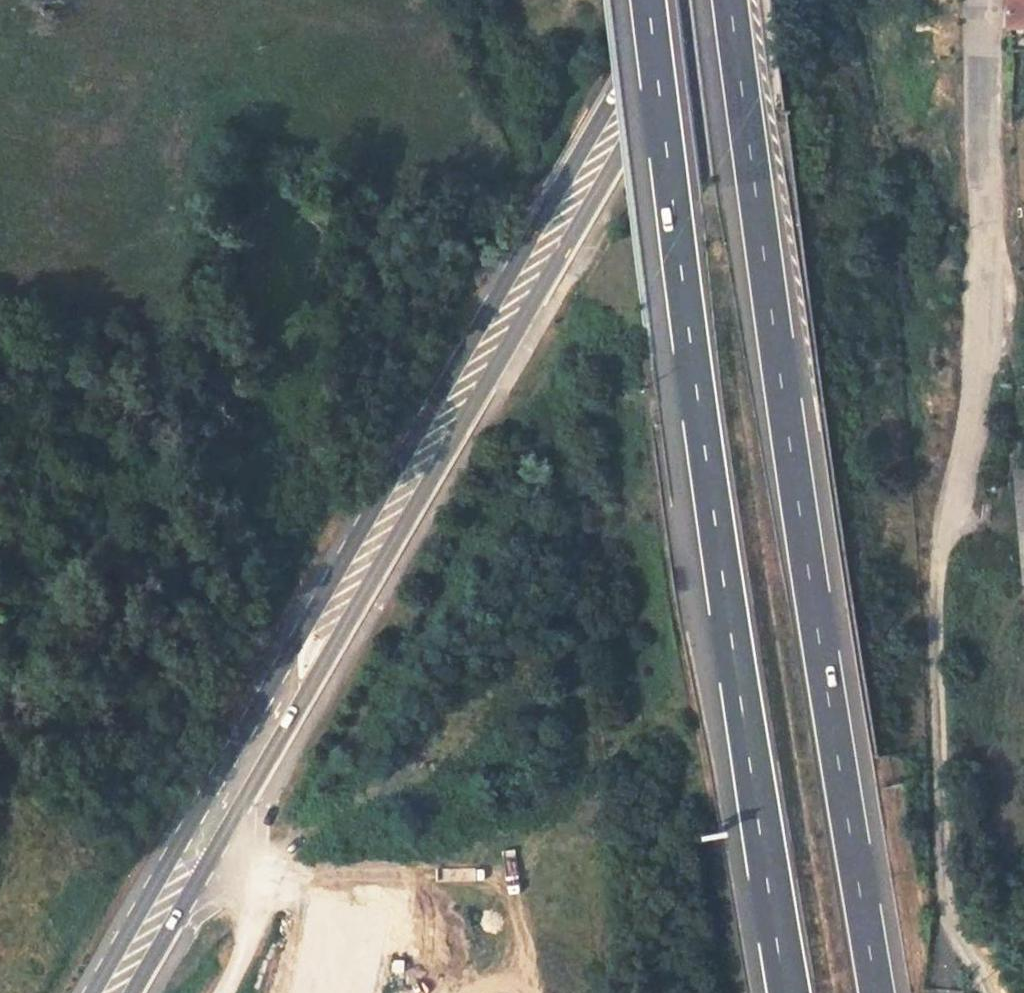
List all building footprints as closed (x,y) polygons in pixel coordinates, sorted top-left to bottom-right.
[(1013,10),(1013,22),(1023,22),(1023,0),(1013,0),(1013,10)]
